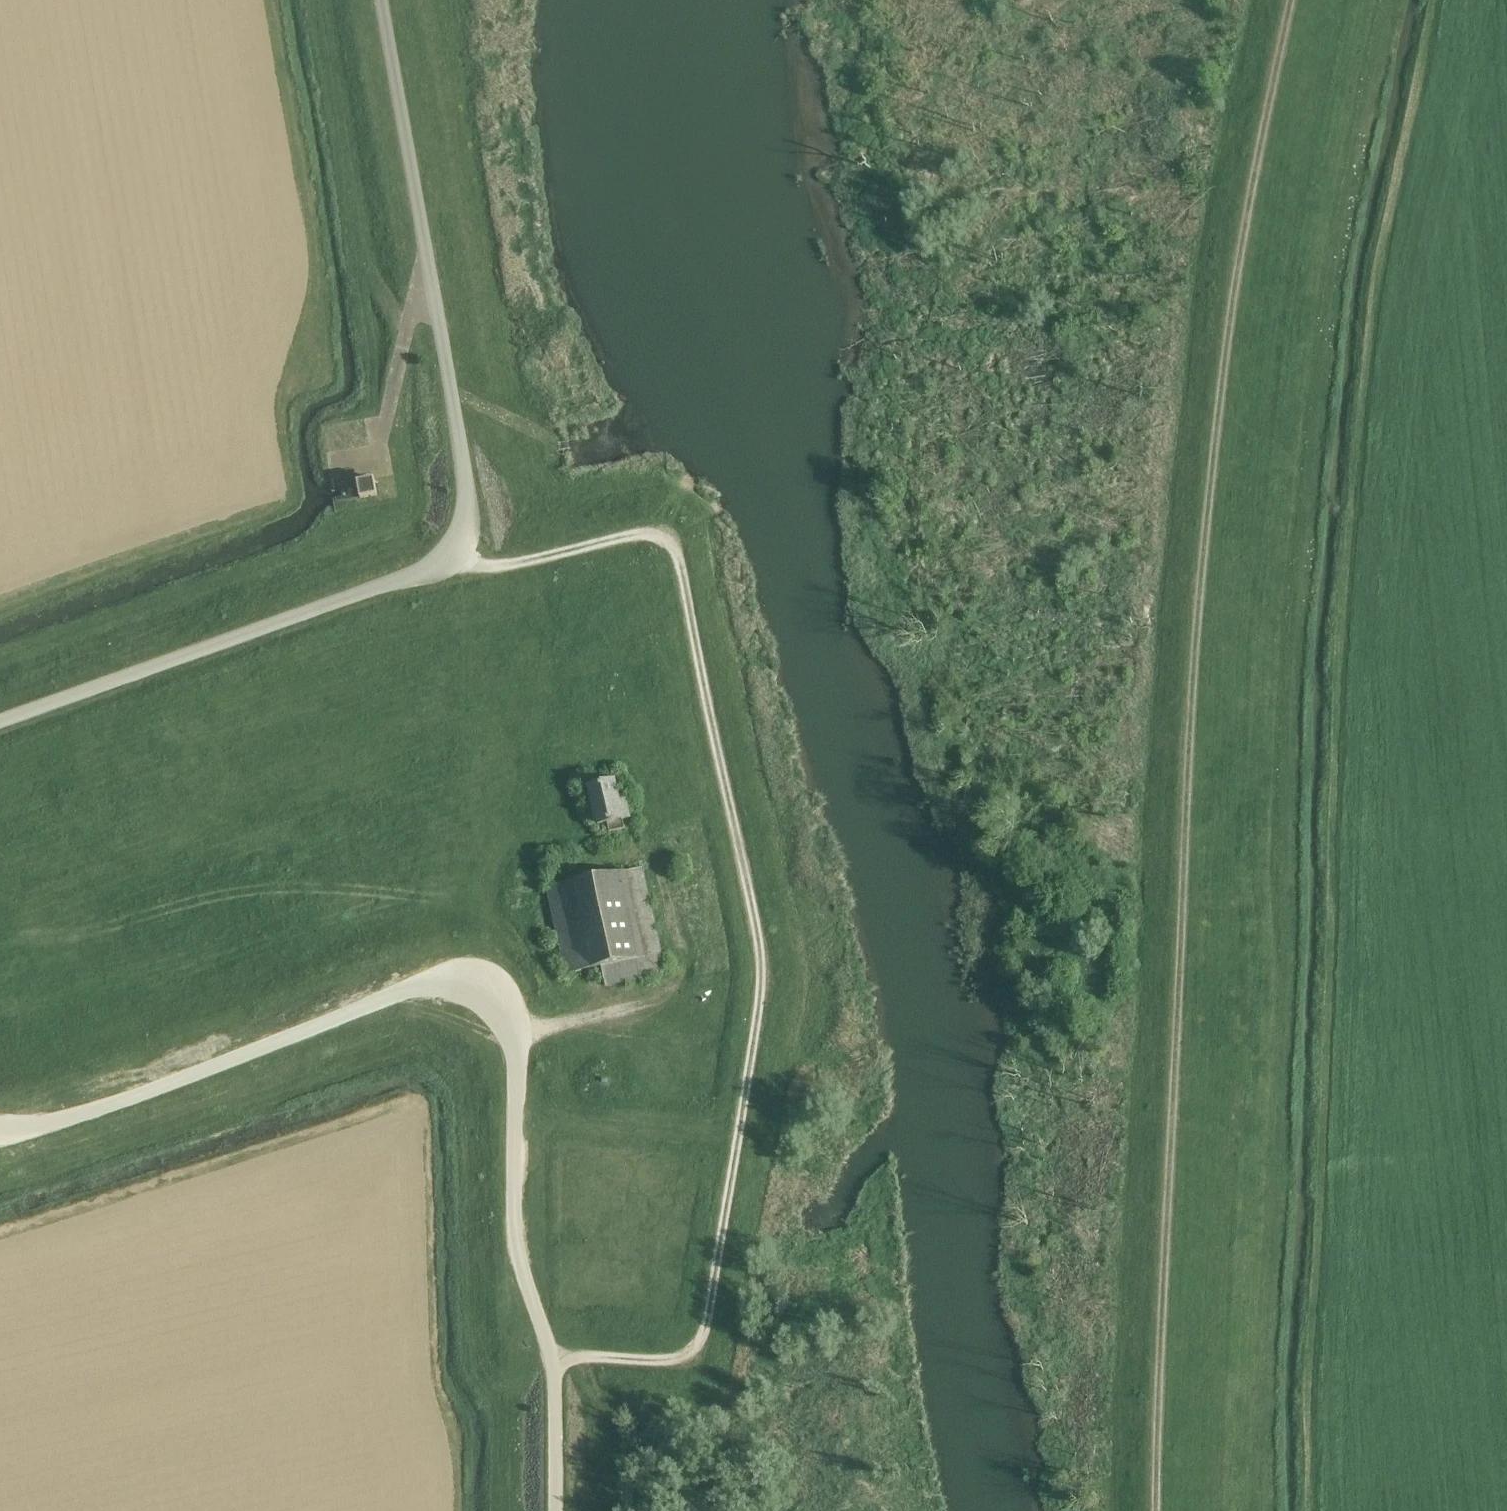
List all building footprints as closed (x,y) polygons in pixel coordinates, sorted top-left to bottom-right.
[(363,481),(358,482),(359,487),(361,495),(361,498),(361,499),(378,496),(377,488),(375,479),(363,481)] [(626,830),(623,820),(630,819),(626,802),(620,804),(615,782),(590,787),(598,826),(608,824),(610,833),(626,830)] [(643,869),(548,889),(567,976),(603,968),(607,987),(666,973),(643,869)]
